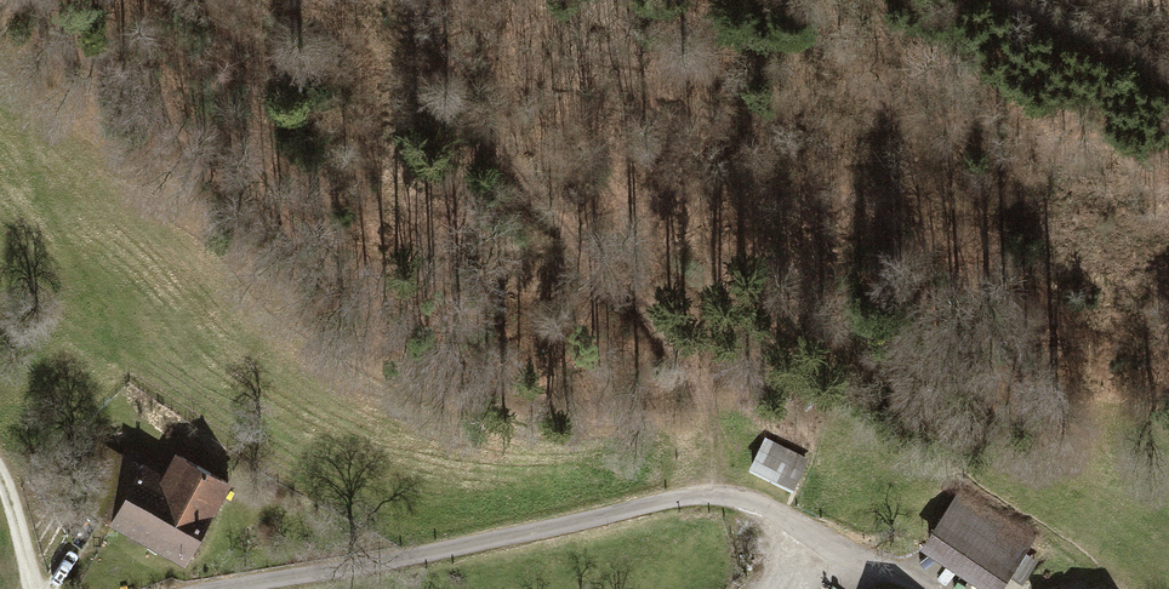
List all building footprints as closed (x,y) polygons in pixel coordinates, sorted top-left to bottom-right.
[(188,561),(231,480),(175,450),(167,466),(112,436),(95,468),(130,486),(111,521),(188,561)] [(1030,541),(962,496),(932,541),(1000,586),(1030,541)]
